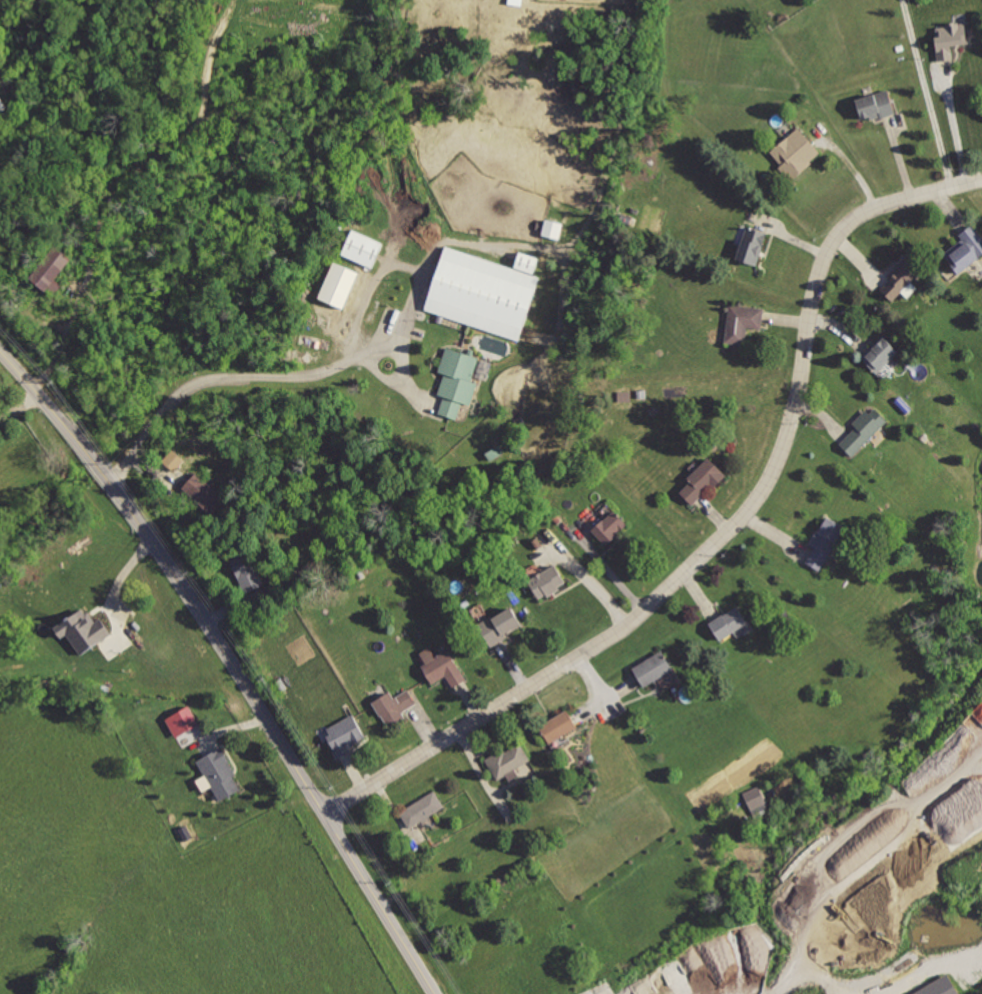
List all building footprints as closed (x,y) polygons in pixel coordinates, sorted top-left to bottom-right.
[(931,27),(938,64),(955,60),(952,51),(970,48),(964,21),(931,27)] [(857,99),(864,124),(898,113),(890,89),(857,99)] [(771,153),(781,163),(775,168),(790,184),(823,154),(798,128),(771,153)] [(12,187),(0,171),(0,195),(12,187)] [(559,239),(563,223),(546,218),(542,234),(559,239)] [(959,234),(964,238),(942,257),(957,276),(981,256),(981,234),(973,223),(959,234)] [(747,226),(737,259),(758,265),(768,232),(747,226)] [(382,240),(351,230),(342,256),(374,266),(382,240)] [(55,278),(72,259),(57,245),(30,275),(52,295),(62,285),(55,278)] [(539,274),(445,246),(426,311),(520,338),(539,274)] [(514,267),(533,272),(538,257),(519,251),(514,267)] [(907,259),(892,275),(894,278),(879,290),(894,304),(922,274),(907,259)] [(319,298),(344,308),(358,270),(333,261),(319,298)] [(729,303),(727,344),(745,345),(746,329),(764,330),(765,305),(729,303)] [(889,332),(858,359),(877,375),(905,351),(889,332)] [(478,356),(445,347),(439,371),(444,373),(438,394),(444,396),(439,413),(457,418),(462,402),(471,404),(477,382),(472,380),(478,356)] [(875,404),(854,425),(858,429),(841,445),(856,461),(894,423),(875,404)] [(162,460),(174,471),(185,459),(173,449),(162,460)] [(711,457),(687,478),(692,483),(681,493),(694,507),(728,477),(711,457)] [(182,487),(212,514),(226,499),(196,472),(182,487)] [(590,528),(607,548),(620,537),(615,532),(625,524),(613,510),(590,528)] [(826,514),(808,544),(816,547),(806,564),(822,574),(850,528),(826,514)] [(264,584),(249,550),(230,559),(245,592),(264,584)] [(525,579),(537,601),(569,583),(557,561),(525,579)] [(710,623),(724,644),(755,623),(741,602),(710,623)] [(478,622),(490,647),(507,639),(505,634),(522,626),(512,605),(478,622)] [(100,617),(94,621),(84,606),(54,627),(61,638),(67,634),(80,654),(111,633),(100,617)] [(419,663),(431,684),(446,675),(453,688),(468,680),(449,646),(419,663)] [(634,667),(647,687),(675,669),(662,649),(634,667)] [(372,703),(387,729),(406,718),(403,713),(418,704),(410,689),(398,696),(395,690),(372,703)] [(176,737),(200,724),(190,705),(166,718),(176,737)] [(542,725),(555,745),(580,728),(567,708),(542,725)] [(322,730),(338,758),(353,750),(349,742),(363,735),(352,714),(322,730)] [(484,759),(499,782),(534,760),(523,742),(509,751),(506,745),(484,759)] [(218,801),(242,789),(222,747),(198,759),(218,801)] [(770,808),(759,784),(743,793),(754,815),(770,808)] [(400,811),(411,830),(447,807),(435,789),(400,811)] [(912,993),(959,993),(949,974),(911,992),(912,993)]
